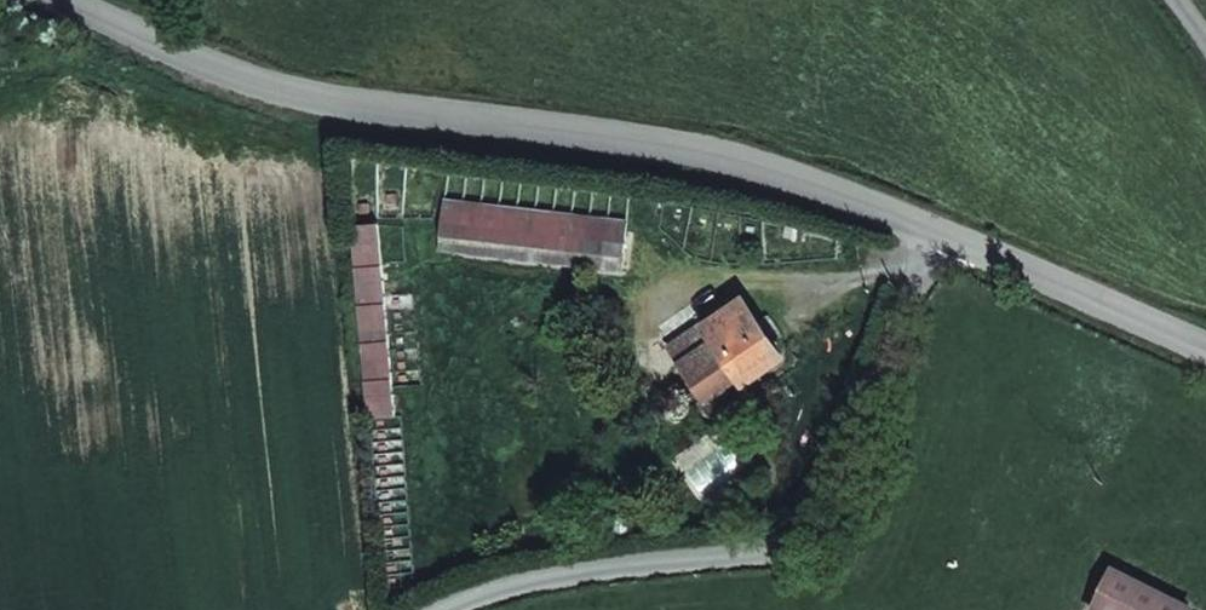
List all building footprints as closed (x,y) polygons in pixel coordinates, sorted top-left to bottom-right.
[(446,202),(440,249),(623,269),(629,222),(446,202)] [(378,223),(352,226),(369,419),(396,417),(378,223)] [(780,356),(746,305),(712,328),(710,324),(672,349),(709,404),(780,356)] [(1117,575),(1100,609),(1187,609),(1117,575)]
